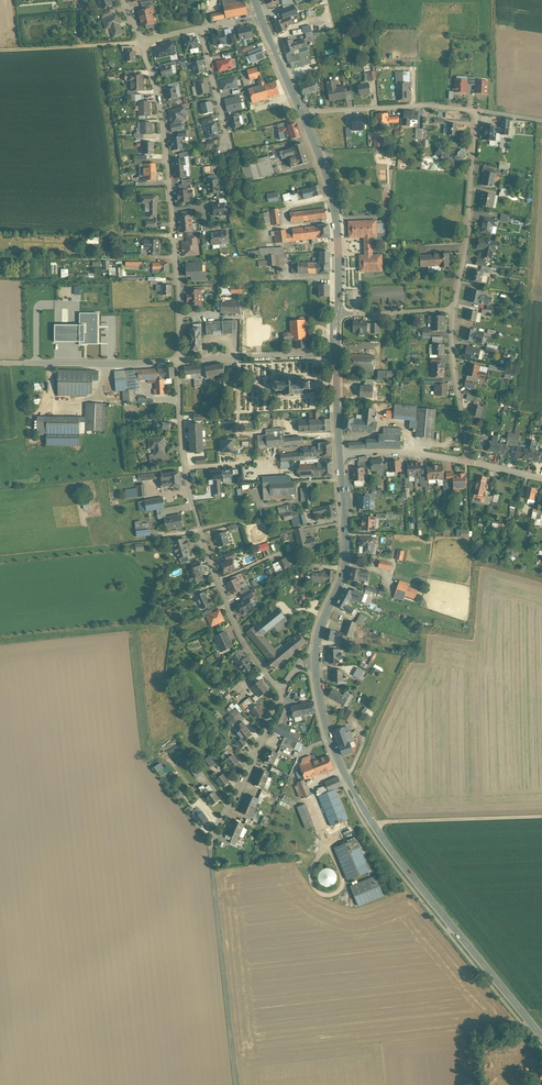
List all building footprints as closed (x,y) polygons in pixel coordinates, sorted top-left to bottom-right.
[(102,9),(112,5),(110,0),(98,0),(102,9)] [(222,0),(225,12),(226,19),(247,14),(245,0),(224,0),(222,0)] [(142,8),(142,11),(139,12),(140,19),(152,16),(150,7),(148,7),(142,8)] [(111,10),(101,14),(102,18),(112,14),(111,10)] [(225,12),(210,15),(211,22),(226,19),(225,12)] [(117,15),(103,20),(107,29),(110,27),(114,37),(123,33),(119,24),(120,23),(117,15)] [(152,16),(140,19),(142,27),(146,26),(154,24),(152,16)] [(285,19),(274,23),(278,34),(287,30),(286,27),(292,24),(290,17),(285,19)] [(157,23),(154,24),(146,26),(147,29),(152,27),(153,32),(159,31),(157,23)] [(251,28),(238,31),(240,39),(244,38),(246,39),(248,39),(249,38),(253,37),(251,28)] [(224,32),(212,34),(213,39),(212,41),(214,42),(214,44),(218,43),(218,45),(222,44),(222,42),(226,42),(224,32)] [(196,37),(184,40),(186,49),(190,48),(190,50),(194,49),(194,48),(198,47),(198,45),(196,37)] [(292,40),(283,42),(284,47),(286,54),(287,53),(294,51),(295,51),(295,50),(293,44),(292,40)] [(304,40),(296,42),(296,43),(293,44),(295,50),(299,49),(306,47),(305,47),(304,40)] [(173,43),(169,44),(168,43),(166,44),(165,45),(165,46),(161,47),(162,48),(163,56),(164,56),(170,55),(170,53),(175,52),(173,43)] [(289,63),(290,63),(292,69),(311,63),(307,46),(305,47),(306,47),(299,49),(300,53),(295,54),(294,51),(287,53),(289,63)] [(262,47),(247,52),(249,56),(252,63),(252,64),(266,58),(262,47)] [(162,48),(155,49),(157,57),(163,56),(162,48)] [(132,49),(126,50),(126,61),(135,61),(135,52),(133,52),(132,51),(132,49)] [(234,68),(232,59),(217,62),(219,71),(234,68)] [(200,61),(192,63),(192,66),(194,68),(194,70),(194,72),(194,75),(204,72),(204,70),(202,68),(202,66),(203,63),(202,61),(200,61)] [(166,67),(161,68),(162,76),(168,75),(168,76),(172,75),(172,74),(173,74),(171,66),(166,67)] [(260,67),(247,70),(250,80),(258,78),(260,86),(265,85),(262,77),(260,67)] [(376,71),(365,73),(366,82),(377,80),(376,71)] [(135,76),(125,76),(125,81),(130,81),(131,82),(132,91),(137,91),(143,91),(143,86),(144,85),(143,81),(143,80),(143,76),(135,76)] [(238,87),(238,86),(236,81),(236,78),(221,81),(223,90),(238,87)] [(467,80),(455,79),(455,92),(466,93),(467,85),(467,80)] [(316,80),(307,83),(310,93),(319,90),(317,86),(316,80)] [(487,94),(488,81),(476,80),(476,85),(475,93),(487,94)] [(276,81),(265,85),(268,98),(280,95),(276,81)] [(345,87),(336,89),(335,81),(327,82),(329,90),(328,90),(329,99),(336,98),(336,100),(346,98),(347,98),(346,92),(345,87)] [(204,84),(196,86),(198,95),(209,93),(207,83),(204,84)] [(307,83),(299,86),(303,95),(310,93),(307,83)] [(408,83),(397,83),(397,90),(398,100),(408,100),(408,83)] [(369,84),(358,86),(358,91),(360,91),(361,95),(370,94),(369,84)] [(260,86),(248,89),(252,103),(268,98),(265,85),(260,86)] [(169,89),(166,90),(168,100),(177,97),(175,88),(169,89)] [(225,100),(228,112),(242,109),(240,103),(239,97),(236,97),(225,100)] [(143,102),(139,102),(139,116),(150,116),(150,102),(143,102)] [(211,102),(200,104),(203,115),(214,112),(211,102)] [(172,121),(172,123),(172,124),(180,122),(183,122),(182,117),(187,116),(185,108),(169,111),(171,117),(169,118),(170,120),(172,121)] [(413,111),(404,110),(403,126),(410,126),(410,123),(417,124),(417,120),(418,120),(418,112),(413,111)] [(388,114),(376,114),(376,124),(389,124),(389,123),(388,117),(388,114)] [(353,137),(353,131),(367,130),(366,115),(351,115),(352,127),(345,127),(346,137),(353,137)] [(235,117),(229,118),(232,128),(241,126),(238,116),(235,117)] [(502,134),(510,135),(511,119),(504,119),(504,125),(487,125),(487,130),(489,130),(488,135),(486,135),(486,140),(502,141),(502,134)] [(182,130),(180,122),(172,124),(171,124),(172,132),(178,131),(182,130)] [(213,123),(205,125),(208,138),(219,136),(216,122),(213,123)] [(286,122),(277,124),(280,140),(283,139),(283,137),(284,136),(283,131),(288,130),(287,126),(286,122)] [(152,123),(141,123),(141,131),(141,134),(144,134),(152,134),(152,123)] [(297,123),(287,126),(288,130),(291,139),(301,137),(297,123)] [(458,125),(448,124),(447,135),(457,136),(458,125)] [(182,130),(178,131),(178,137),(182,137),(187,137),(186,129),(182,130)] [(178,137),(172,138),(172,142),(172,147),(173,147),(173,151),(183,150),(182,137),(178,137)] [(382,138),(374,138),(374,147),(382,147),(388,146),(388,142),(382,142),(382,138)] [(154,154),(153,142),(143,143),(143,154),(154,154)] [(303,144),(289,148),(289,149),(280,152),(282,159),(288,157),(305,153),(303,144)] [(457,155),(453,159),(452,158),(454,156),(452,155),(450,157),(449,156),(451,154),(443,146),(435,154),(443,161),(445,160),(455,170),(459,166),(461,167),(465,163),(463,160),(464,159),(464,160),(467,156),(465,154),(466,153),(462,149),(458,153),(459,154),(458,155),(457,155)] [(305,153),(288,157),(289,159),(289,162),(291,166),(293,165),(294,167),(308,162),(305,153)] [(269,156),(257,160),(258,162),(242,167),(242,170),(244,174),(246,181),(254,180),(263,178),(274,175),(269,156)] [(185,159),(173,161),(174,169),(183,168),(183,165),(185,165),(185,159)] [(147,164),(143,164),(140,164),(140,172),(144,172),(154,172),(154,169),(156,169),(156,164),(147,164)] [(497,168),(484,165),(482,172),(485,173),(485,172),(495,175),(497,168)] [(183,168),(174,169),(174,174),(174,176),(175,176),(175,178),(186,177),(186,172),(183,172),(183,168)] [(154,175),(154,172),(144,172),(144,180),(144,181),(156,181),(156,175),(154,175)] [(495,175),(485,172),(485,173),(482,185),(495,188),(496,186),(493,186),(494,179),(495,179),(496,175),(495,175)] [(218,180),(207,181),(208,193),(217,192),(219,192),(219,191),(218,180)] [(320,185),(309,188),(311,198),(323,194),(320,185)] [(362,187),(362,196),(371,196),(372,187),(362,187)] [(309,188),(298,191),(300,200),(311,198),(309,188)] [(179,191),(178,192),(178,193),(178,194),(179,200),(178,200),(178,201),(179,201),(179,203),(190,201),(190,196),(193,196),(192,191),(189,191),(189,190),(188,191),(179,191)] [(224,191),(219,191),(219,192),(217,192),(217,199),(219,199),(226,199),(224,191)] [(494,195),(482,192),(481,198),(482,198),(480,205),(491,207),(492,200),(493,200),(494,195)] [(156,196),(141,197),(141,203),(151,203),(151,211),(150,211),(150,217),(156,217),(156,203),(155,203),(155,197),(156,197),(156,196)] [(220,204),(213,205),(214,216),(225,215),(224,206),(224,204),(220,204)] [(277,209),(271,210),(273,225),(279,224),(277,209)] [(325,209),(290,213),(292,223),(327,218),(325,209)] [(510,216),(501,214),(500,222),(508,223),(510,216)] [(182,217),(179,217),(180,225),(191,224),(191,216),(189,216),(182,217)] [(498,221),(484,218),(481,232),(491,234),(493,226),(497,227),(498,221)] [(383,221),(349,222),(349,237),(364,237),(364,252),(367,252),(370,252),(373,252),(372,236),(376,236),(384,236),(384,233),(383,233),(383,224),(384,224),(383,221)] [(191,224),(180,225),(181,232),(186,232),(192,231),(191,224)] [(328,225),(318,226),(319,238),(330,237),(328,225)] [(317,226),(292,229),(293,234),(294,241),(311,239),(316,239),(319,238),(318,226),(317,226)] [(285,230),(277,231),(278,243),(290,241),(289,234),(286,235),(285,230)] [(217,233),(217,232),(214,232),(214,233),(211,233),(212,245),(220,244),(218,232),(217,233)] [(222,232),(220,232),(218,232),(220,244),(227,243),(226,232),(222,232)] [(497,243),(479,239),(478,248),(484,250),(483,257),(491,259),(493,252),(495,252),(495,251),(497,249),(497,247),(496,245),(497,243)] [(159,241),(145,240),(144,246),(149,246),(148,254),(148,255),(149,255),(159,255),(159,241)] [(187,242),(182,243),(184,256),(198,254),(197,241),(187,242)] [(284,247),(259,249),(260,251),(260,255),(260,256),(268,255),(284,254),(284,247)] [(330,251),(318,252),(318,258),(318,263),(319,263),(319,273),(319,274),(329,274),(329,263),(330,263),(330,251)] [(373,252),(370,252),(367,252),(364,252),(364,256),(363,256),(361,257),(361,259),(360,259),(361,268),(361,271),(364,271),(374,271),(374,270),(381,270),(381,267),(382,267),(381,259),(381,256),(373,256),(373,252)] [(449,254),(434,255),(434,266),(435,267),(440,266),(440,267),(449,267),(449,254)] [(434,255),(412,255),(412,267),(434,266),(434,255)] [(486,260),(477,258),(476,265),(485,267),(486,260)] [(104,261),(104,270),(110,270),(110,277),(122,277),(121,267),(110,267),(110,261),(104,261)] [(196,262),(194,263),(193,263),(193,264),(187,264),(188,276),(196,275),(200,275),(202,275),(201,263),(197,264),(197,263),(196,262)] [(152,271),(152,263),(126,263),(126,268),(143,268),(143,271),(152,271)] [(168,263),(160,263),(160,273),(169,273),(168,263)] [(318,263),(298,263),(298,273),(319,273),(319,263),(318,263)] [(483,271),(473,269),(471,281),(481,283),(483,271)] [(171,285),(162,286),(162,291),(162,295),(171,295),(171,285)] [(329,285),(319,285),(319,297),(329,297),(329,285)] [(242,286),(231,287),(231,294),(243,293),(242,286)] [(194,290),(188,291),(189,294),(187,294),(187,298),(201,297),(200,290),(194,290)] [(481,292),(472,290),(470,297),(469,296),(468,301),(479,303),(490,305),(491,300),(480,297),(481,292)] [(201,297),(187,298),(187,302),(189,302),(189,306),(195,305),(201,305),(201,297)] [(240,303),(221,302),(221,313),(240,313),(240,303)] [(253,310),(243,310),(243,337),(253,337),(253,335),(253,310)] [(477,312),(468,310),(466,320),(475,322),(477,312)] [(79,325),(55,325),(54,342),(79,342),(79,344),(84,344),(84,343),(98,343),(98,313),(79,313),(79,325)] [(444,317),(429,316),(429,323),(432,323),(431,330),(444,331),(444,317)] [(236,320),(206,322),(207,335),(213,335),(223,334),(233,334),(233,330),(236,330),(236,320)] [(304,320),(290,321),(291,333),(291,340),(296,340),(306,340),(304,320)] [(367,322),(354,321),(353,331),(358,331),(358,333),(362,333),(362,331),(367,331),(367,322)] [(201,328),(190,329),(191,350),(202,349),(201,328)] [(482,333),(466,329),(464,339),(473,341),(473,340),(481,342),(481,338),(482,336),(481,336),(482,333)] [(262,334),(261,334),(262,342),(291,340),(291,333),(266,334),(262,334)] [(261,334),(253,335),(253,337),(253,342),(262,342),(261,334)] [(253,337),(243,337),(243,353),(253,352),(253,342),(253,337)] [(442,337),(432,337),(432,341),(435,341),(435,345),(442,345),(442,337)] [(306,340),(296,340),(297,349),(306,348),(306,340)] [(435,345),(434,345),(433,355),(443,355),(444,345),(442,345),(435,345)] [(480,350),(467,347),(465,356),(478,359),(480,350)] [(361,355),(351,355),(351,369),(363,369),(363,365),(360,365),(361,355)] [(373,356),(361,355),(360,365),(363,365),(363,369),(373,370),(373,356)] [(441,363),(435,363),(435,364),(433,364),(433,368),(432,369),(432,371),(433,372),(432,377),(443,377),(443,374),(444,374),(444,370),(443,370),(443,364),(441,364),(441,363)] [(224,364),(205,367),(207,379),(214,377),(214,376),(224,375),(224,364)] [(470,364),(468,371),(467,370),(466,375),(467,376),(466,380),(464,386),(465,386),(466,387),(473,389),(474,388),(476,378),(477,378),(477,377),(484,379),(486,373),(478,372),(479,366),(470,364)] [(201,365),(184,367),(185,375),(201,373),(201,365)] [(174,368),(161,369),(162,379),(164,379),(174,379),(174,368)] [(158,369),(138,370),(139,380),(156,380),(162,379),(161,369),(158,369)] [(93,371),(58,370),(58,395),(78,396),(78,393),(92,393),(93,371)] [(138,370),(126,371),(126,375),(127,391),(135,390),(139,390),(138,370)] [(126,371),(115,371),(116,391),(123,391),(122,375),(126,375),(126,371)] [(231,374),(227,374),(227,381),(234,381),(234,377),(237,377),(237,371),(231,371),(231,374)] [(126,375),(122,375),(123,391),(123,401),(136,402),(135,390),(127,391),(126,375)] [(293,376),(293,377),(286,377),(286,376),(285,376),(285,377),(285,378),(284,378),(281,378),(280,377),(276,377),(276,381),(275,381),(276,382),(273,384),(272,384),(272,385),(273,385),(273,388),(272,389),(273,389),(274,389),(276,391),(275,392),(276,392),(276,396),(281,396),(281,395),(284,395),(285,395),(285,396),(286,396),(286,395),(293,395),(293,396),(294,396),(294,395),(295,395),(298,395),(302,394),(303,395),(302,394),(302,391),(303,391),(303,390),(304,390),(309,389),(310,390),(311,390),(310,389),(310,388),(310,386),(310,384),(310,383),(311,382),(310,381),(309,382),(308,382),(307,381),(305,381),(305,382),(304,382),(303,382),(302,382),(302,381),(302,378),(303,377),(302,377),(301,378),(301,377),(299,377),(298,377),(297,377),(297,378),(295,378),(295,377),(294,377),(293,377),(293,376)] [(162,379),(156,380),(156,390),(154,390),(154,395),(165,394),(164,379),(162,379)] [(444,385),(437,385),(437,387),(436,388),(435,390),(437,391),(437,396),(446,396),(447,385),(444,385)] [(365,386),(361,386),(360,397),(373,397),(371,397),(372,392),(373,392),(373,387),(372,387),(365,386)] [(103,404),(86,403),(85,417),(85,431),(102,431),(103,404)] [(417,407),(395,405),(394,411),(394,418),(393,419),(416,421),(417,407)] [(483,407),(472,405),(470,415),(479,418),(481,411),(482,411),(483,407)] [(375,409),(364,408),(362,420),(374,421),(375,409)] [(436,410),(418,408),(415,436),(433,438),(436,410)] [(80,417),(47,417),(47,434),(80,434),(80,417)] [(353,418),(345,417),(343,430),(351,431),(358,431),(360,420),(353,419),(353,418)] [(320,420),(313,420),(314,431),(320,430),(320,431),(331,430),(330,419),(320,420)] [(313,420),(299,421),(299,431),(314,431),(313,420)] [(362,420),(360,420),(358,431),(372,433),(374,421),(362,420)] [(171,422),(162,422),(161,429),(161,430),(170,430),(171,422)] [(202,424),(190,425),(190,439),(202,438),(202,424)] [(401,429),(383,429),(383,434),(379,434),(379,439),(379,447),(400,448),(401,429)] [(266,435),(258,436),(259,448),(267,447),(267,448),(285,446),(284,438),(283,434),(266,435)] [(492,442),(486,441),(487,440),(477,437),(476,442),(479,442),(478,447),(484,449),(484,451),(494,453),(496,443),(498,437),(493,436),(492,442)] [(164,437),(149,439),(150,445),(154,444),(155,456),(158,456),(165,455),(163,443),(165,443),(164,437)] [(301,437),(290,438),(290,446),(302,444),(301,437)] [(202,438),(190,439),(191,452),(203,452),(202,438)] [(379,439),(366,439),(366,442),(366,448),(379,447),(379,439)] [(534,445),(528,443),(526,450),(529,450),(527,460),(533,461),(536,452),(538,443),(537,443),(538,442),(535,441),(534,445)] [(232,442),(221,442),(221,452),(232,451),(232,442)] [(331,442),(321,443),(322,447),(304,448),(304,453),(304,460),(314,459),(314,457),(332,456),(331,442)] [(507,445),(496,443),(494,453),(504,455),(507,445)] [(526,450),(517,448),(516,454),(515,454),(514,457),(515,458),(517,459),(518,458),(527,460),(529,450),(526,450)] [(536,452),(533,461),(539,463),(541,453),(536,452)] [(294,453),(280,455),(281,462),(295,461),(294,453)] [(304,453),(294,453),(295,461),(302,460),(304,460),(304,453)] [(155,456),(150,456),(150,464),(159,463),(158,456),(155,456)] [(332,457),(323,458),(323,461),(322,461),(323,476),(333,476),(332,457)] [(304,460),(302,460),(303,465),(299,465),(300,478),(323,476),(322,461),(323,461),(323,458),(314,459),(304,460)] [(382,459),(371,460),(371,461),(371,465),(372,470),(373,471),(376,471),(377,470),(382,469),(383,469),(382,464),(382,459)] [(363,469),(368,468),(368,466),(368,461),(358,461),(358,469),(363,468),(363,469)] [(400,461),(389,462),(390,472),(401,471),(400,461)] [(433,467),(427,467),(428,479),(436,479),(435,466),(433,466),(433,467)] [(443,466),(437,466),(435,466),(436,479),(443,478),(443,466)] [(358,469),(353,469),(354,481),(363,480),(363,469),(363,468),(358,469)] [(233,470),(223,471),(223,479),(224,482),(234,481),(233,470)] [(223,471),(210,472),(209,473),(209,475),(211,476),(211,480),(213,480),(220,479),(223,479),(223,471)] [(162,474),(161,474),(162,478),(163,488),(171,487),(171,488),(181,486),(179,472),(162,474)] [(453,476),(453,481),(454,489),(464,488),(465,486),(465,484),(466,483),(466,480),(465,478),(465,475),(453,476)] [(487,478),(478,476),(477,483),(475,483),(474,486),(476,487),(474,493),(484,496),(485,491),(484,491),(487,478)] [(237,485),(221,486),(220,479),(213,480),(215,498),(238,496),(237,485)] [(281,482),(270,483),(270,496),(291,495),(295,494),(294,481),(292,481),(281,482)] [(138,497),(147,496),(145,484),(136,486),(137,488),(138,497)] [(536,489),(528,487),(525,498),(533,500),(536,489)] [(138,497),(137,488),(125,489),(126,499),(138,497)] [(157,509),(165,508),(163,497),(145,500),(146,511),(157,509)] [(365,497),(359,497),(358,508),(368,509),(368,508),(373,508),(374,507),(374,501),(373,499),(369,499),(369,497),(365,497)] [(496,503),(491,502),(489,511),(497,513),(500,497),(497,497),(496,503)] [(286,505),(278,507),(279,514),(288,512),(286,505)] [(335,505),(313,509),(314,515),(325,512),(327,517),(336,515),(335,505)] [(165,508),(157,509),(158,516),(166,515),(165,508)] [(293,512),(291,512),(292,519),(294,527),(307,524),(305,514),(303,514),(299,515),(298,511),(293,512)] [(288,513),(283,514),(285,520),(292,519),(291,512),(288,513)] [(166,518),(165,518),(167,529),(176,527),(177,530),(178,531),(181,531),(182,529),(182,526),(180,516),(166,518)] [(374,518),(363,517),(362,528),(368,528),(368,530),(374,530),(374,518)] [(149,523),(136,525),(137,537),(150,535),(149,523)] [(226,532),(215,535),(216,536),(218,542),(217,542),(219,547),(228,544),(226,539),(228,539),(226,532)] [(305,538),(304,533),(296,534),(301,554),(313,551),(312,547),(316,546),(314,538),(307,539),(305,538)] [(375,538),(360,538),(360,544),(363,544),(363,553),(372,553),(372,546),(374,546),(375,538)] [(185,539),(173,542),(175,548),(176,553),(177,553),(178,558),(179,558),(188,556),(189,555),(186,547),(188,546),(187,541),(186,541),(185,539)] [(268,542),(257,545),(259,551),(270,547),(268,542)] [(188,556),(179,558),(181,564),(190,561),(188,556)] [(286,558),(278,562),(284,572),(291,568),(286,558)] [(232,560),(222,564),(225,573),(229,572),(230,572),(232,572),(232,571),(235,570),(232,560)] [(392,563),(377,560),(375,566),(391,569),(392,563)] [(199,561),(191,564),(194,572),(190,574),(191,576),(188,577),(190,582),(193,581),(193,584),(194,583),(195,585),(200,583),(199,581),(203,580),(200,571),(202,570),(199,561)] [(272,568),(266,572),(270,579),(276,575),(272,568)] [(361,571),(352,569),(350,580),(359,582),(359,580),(365,581),(366,576),(368,577),(369,572),(361,571)] [(328,572),(320,572),(320,573),(320,582),(332,583),(333,571),(328,570),(328,572)] [(320,573),(312,573),(311,582),(320,582),(320,573)] [(237,579),(228,583),(232,592),(235,591),(235,592),(236,592),(239,591),(240,589),(239,588),(241,588),(239,583),(240,581),(239,579),(237,579)] [(409,584),(400,581),(396,592),(414,599),(417,590),(408,587),(409,584)] [(248,585),(240,589),(239,591),(241,595),(250,590),(248,585)] [(353,592),(345,588),(341,597),(349,601),(351,598),(354,592),(353,592)] [(250,590),(241,595),(244,601),(248,598),(249,599),(253,596),(250,590)] [(364,593),(354,590),(353,592),(354,592),(351,598),(361,602),(364,593)] [(204,592),(196,596),(202,609),(210,605),(213,604),(211,599),(208,601),(204,592)] [(312,594),(306,596),(305,595),(302,597),(305,602),(314,597),(312,594)] [(349,601),(341,597),(336,606),(344,610),(350,613),(353,608),(347,605),(349,601)] [(244,601),(237,605),(241,613),(242,614),(243,614),(244,614),(246,613),(246,612),(247,611),(247,610),(253,607),(249,599),(248,598),(244,601)] [(277,607),(273,602),(269,606),(273,611),(277,607)] [(273,611),(255,626),(263,636),(264,636),(268,641),(290,623),(277,607),(273,611)] [(211,610),(202,614),(204,618),(207,617),(207,616),(213,614),(211,610)] [(213,614),(207,616),(207,617),(212,626),(224,620),(219,610),(213,614)] [(350,621),(347,620),(343,635),(352,638),(356,627),(357,623),(355,622),(350,621)] [(263,636),(255,626),(247,632),(269,659),(277,652),(268,641),(264,636),(263,636)] [(335,631),(326,629),(324,640),(333,641),(334,637),(339,637),(340,632),(335,631)] [(226,632),(215,637),(221,651),(232,646),(226,632)] [(307,642),(299,633),(289,642),(296,651),(307,642)] [(269,659),(268,659),(275,669),(296,651),(289,642),(277,652),(269,659)] [(330,650),(329,650),(330,663),(339,662),(338,659),(341,659),(341,653),(338,654),(338,650),(330,650)] [(238,653),(232,657),(238,664),(243,660),(238,653)] [(253,668),(245,658),(243,660),(238,664),(245,674),(253,668)] [(364,671),(358,668),(353,676),(359,679),(364,671)] [(342,670),(333,670),(333,677),(333,682),(343,681),(342,670)] [(264,686),(260,680),(252,687),(260,697),(269,689),(265,685),(264,686)] [(344,695),(333,688),(328,696),(344,706),(347,707),(353,696),(350,695),(345,692),(344,695)] [(314,701),(301,704),(304,715),(305,715),(316,713),(314,701)] [(260,707),(258,704),(257,704),(251,710),(257,718),(264,712),(260,707)] [(282,704),(275,721),(281,723),(286,711),(283,704),(282,704)] [(301,704),(291,706),(293,718),(302,716),(304,715),(301,704)] [(371,716),(373,711),(364,707),(362,711),(371,716)] [(240,713),(236,708),(230,712),(234,717),(240,713)] [(347,709),(342,719),(348,722),(353,713),(347,709)] [(246,726),(242,721),(237,725),(239,728),(241,730),(245,727),(246,726)] [(281,723),(275,721),(271,731),(285,737),(288,738),(290,731),(292,728),(281,723)] [(245,727),(241,730),(239,728),(235,730),(242,738),(237,742),(242,748),(247,744),(244,741),(252,735),(245,727)] [(344,727),(333,730),(339,746),(350,742),(350,743),(354,741),(350,731),(346,733),(344,727)] [(300,735),(290,731),(288,738),(293,740),(297,742),(300,735)] [(288,738),(285,737),(281,744),(289,747),(293,740),(288,738)] [(339,746),(342,755),(353,752),(350,743),(350,742),(339,746)] [(278,753),(268,749),(263,760),(273,764),(278,753)] [(233,754),(228,758),(221,750),(218,752),(225,761),(226,761),(232,768),(239,762),(233,754)] [(213,754),(205,760),(208,763),(215,757),(213,754)] [(328,756),(319,759),(324,772),(333,769),(328,756)] [(215,757),(208,763),(212,767),(219,761),(215,757)] [(319,759),(300,767),(305,779),(305,780),(305,779),(324,772),(319,759)] [(159,776),(165,773),(158,762),(153,766),(159,776)] [(270,773),(259,768),(256,776),(267,781),(270,773)] [(200,769),(193,774),(196,778),(203,773),(200,769)] [(219,777),(215,772),(211,775),(215,780),(216,780),(216,779),(219,777)] [(337,773),(326,778),(327,781),(325,782),(326,785),(328,792),(335,789),(342,786),(337,773)] [(224,775),(223,774),(219,777),(216,779),(216,780),(222,788),(230,782),(226,777),(226,776),(224,774),(224,775)] [(267,781),(256,776),(253,784),(263,788),(267,781)] [(307,783),(298,786),(303,798),(311,795),(307,783)] [(326,785),(317,789),(320,795),(328,792),(326,785)] [(320,795),(318,796),(331,826),(348,819),(335,789),(328,792),(320,795)] [(220,800),(213,792),(210,794),(207,797),(206,797),(212,805),(220,800)] [(258,799),(248,795),(244,802),(255,807),(259,808),(261,804),(257,802),(258,799)] [(295,801),(286,796),(284,801),(293,806),(295,801)] [(255,807),(244,802),(240,812),(251,817),(255,807)] [(305,804),(297,807),(299,812),(307,809),(305,804)] [(307,809),(299,812),(306,828),(314,825),(307,809)] [(208,820),(202,812),(198,816),(194,811),(191,814),(197,822),(197,821),(201,826),(208,820)] [(270,822),(263,819),(260,825),(267,828),(270,822)] [(244,824),(234,820),(233,820),(234,820),(232,825),(232,824),(230,827),(241,832),(244,824)] [(241,832),(230,827),(229,830),(228,834),(227,834),(227,835),(238,840),(241,832)] [(356,840),(335,848),(348,879),(369,871),(356,840)] [(336,881),(337,877),(336,874),(334,871),(331,869),(327,868),(324,869),(321,871),(319,874),(318,878),(319,881),(321,884),(324,886),(327,887),(331,886),(334,884),(336,881)] [(375,876),(351,886),(358,906),(383,896),(375,876)]
